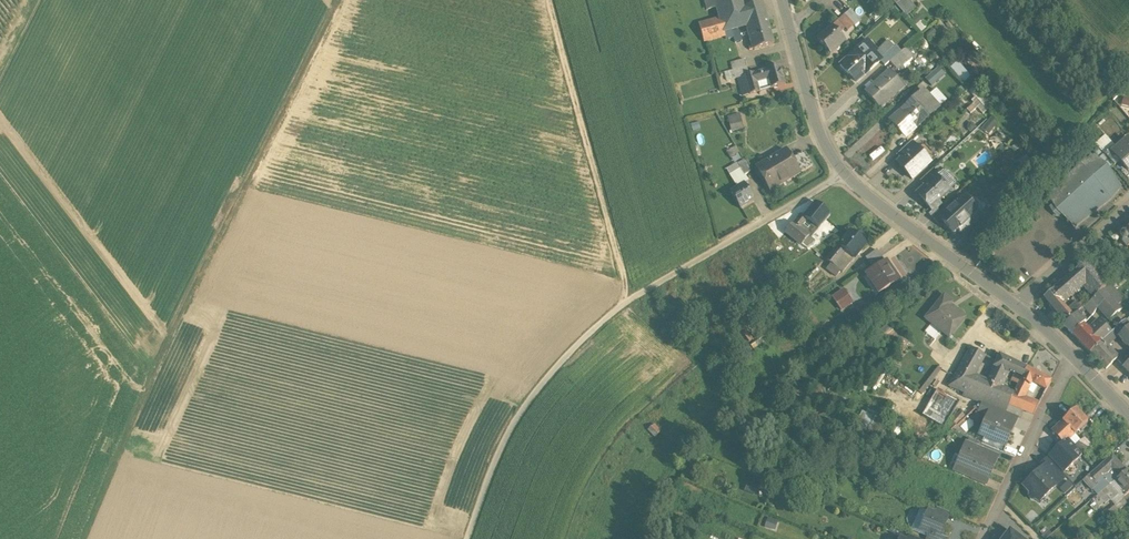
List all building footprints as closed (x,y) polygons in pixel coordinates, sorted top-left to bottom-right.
[(716,5),(718,13),(745,6),(744,0),(715,0),(716,5)] [(904,12),(914,3),(911,0),(894,0),(904,12)] [(745,6),(718,13),(719,16),(723,30),(731,28),(747,23),(767,18),(762,2),(745,6)] [(921,28),(928,23),(918,11),(912,17),(921,28)] [(853,23),(844,13),(838,19),(845,26),(847,29),(853,23)] [(719,16),(698,22),(703,40),(724,35),(725,38),(733,36),(731,29),(732,29),(731,28),(723,30),(719,16)] [(767,18),(747,23),(752,42),(754,47),(754,48),(774,43),(767,18)] [(832,25),(817,38),(830,53),(845,39),(838,32),(845,26),(838,19),(832,25)] [(732,29),(731,29),(733,36),(735,41),(742,39),(738,27),(732,29)] [(865,40),(848,56),(848,57),(840,64),(848,73),(849,72),(857,81),(881,60),(882,59),(880,57),(865,40)] [(893,45),(880,57),(882,59),(881,60),(885,65),(889,60),(899,51),(893,45)] [(899,51),(889,60),(896,67),(906,58),(899,51)] [(745,58),(732,61),(734,69),(747,66),(745,58)] [(780,64),(755,71),(760,89),(771,86),(771,87),(785,83),(780,64)] [(925,76),(931,83),(945,71),(938,64),(925,76)] [(968,76),(957,65),(952,70),(963,81),(968,76)] [(734,69),(725,71),(727,79),(739,76),(738,75),(749,73),(747,66),(734,69)] [(890,70),(866,92),(879,107),(904,85),(890,70)] [(749,73),(738,75),(739,76),(741,84),(740,84),(743,94),(760,90),(760,89),(755,71),(749,73)] [(924,89),(890,119),(899,129),(901,128),(908,135),(925,120),(921,115),(935,102),(924,89)] [(740,117),(728,120),(735,132),(744,131),(740,117)] [(998,124),(991,118),(981,129),(988,135),(998,124)] [(1105,149),(1114,140),(1105,131),(1096,139),(1105,149)] [(1127,137),(1113,150),(1112,150),(1120,159),(1127,168),(1128,166),(1128,140),(1127,137)] [(911,140),(897,153),(902,158),(905,155),(907,157),(918,147),(911,140)] [(924,141),(919,146),(932,159),(936,154),(924,141)] [(735,146),(727,150),(731,156),(738,152),(735,146)] [(918,147),(907,157),(905,155),(902,158),(898,162),(912,177),(930,161),(918,147)] [(1113,150),(1110,147),(1104,152),(1115,164),(1120,159),(1112,150),(1113,150)] [(785,149),(757,166),(771,189),(799,172),(791,158),(785,149)] [(804,150),(791,158),(799,172),(812,164),(804,150)] [(1094,157),(1051,195),(1057,202),(1052,207),(1059,214),(1064,210),(1076,224),(1120,186),(1094,157)] [(744,159),(738,162),(740,167),(741,167),(745,174),(750,170),(744,159)] [(740,167),(731,173),(738,187),(745,183),(746,183),(749,181),(745,174),(741,167),(740,167)] [(933,167),(921,179),(926,184),(938,173),(933,167)] [(949,189),(936,175),(938,173),(926,184),(918,191),(925,198),(924,199),(930,207),(938,200),(949,189)] [(738,187),(731,190),(740,207),(753,200),(749,191),(750,191),(746,183),(745,183),(738,187)] [(951,207),(940,217),(941,217),(954,232),(963,224),(973,215),(977,211),(963,196),(951,207)] [(816,200),(810,208),(808,206),(806,209),(807,211),(804,215),(819,228),(831,213),(816,200)] [(930,207),(927,210),(932,215),(943,205),(938,200),(930,207)] [(943,205),(932,215),(937,220),(941,217),(940,217),(951,207),(946,202),(943,205)] [(819,228),(804,215),(801,213),(794,221),(810,235),(812,236),(819,228)] [(973,215),(963,224),(968,230),(977,220),(973,215)] [(810,235),(794,221),(786,231),(802,244),(810,235)] [(1126,229),(1127,228),(1123,228),(1122,231),(1121,233),(1121,235),(1123,238),(1123,240),(1128,245),(1128,244),(1128,232),(1126,229)] [(866,242),(851,229),(839,244),(846,250),(854,257),(866,242)] [(839,244),(827,258),(834,264),(846,250),(839,244)] [(990,246),(985,249),(990,255),(995,252),(990,246)] [(877,249),(866,256),(870,262),(881,255),(877,249)] [(846,250),(834,264),(843,271),(854,257),(846,250)] [(881,255),(870,262),(874,268),(885,261),(881,255)] [(874,268),(866,273),(879,292),(899,278),(887,259),(885,261),(874,268)] [(1108,284),(1087,259),(1073,272),(1083,284),(1090,293),(1093,297),(1094,297),(1102,289),(1108,284)] [(1083,284),(1073,272),(1062,281),(1070,292),(1071,294),(1083,284)] [(1062,281),(1044,296),(1058,313),(1064,307),(1059,301),(1070,292),(1062,281)] [(1125,298),(1110,282),(1108,284),(1102,289),(1109,296),(1116,304),(1125,298)] [(844,288),(833,295),(841,308),(852,301),(844,288)] [(1093,297),(1091,298),(1098,306),(1109,296),(1102,289),(1094,297),(1093,297)] [(952,300),(944,293),(925,317),(949,336),(965,315),(950,303),(952,300)] [(1090,293),(1078,303),(1082,307),(1091,298),(1093,297),(1090,293)] [(1109,296),(1098,306),(1110,319),(1120,309),(1116,304),(1109,296)] [(1066,309),(1064,307),(1058,313),(1066,322),(1076,312),(1070,306),(1066,309)] [(1066,322),(1064,324),(1073,333),(1080,326),(1086,321),(1077,312),(1076,312),(1066,322)] [(1086,332),(1079,339),(1090,351),(1101,340),(1107,335),(1104,332),(1109,327),(1101,319),(1097,324),(1096,323),(1086,332)] [(1114,328),(1118,333),(1117,334),(1118,335),(1128,324),(1128,323),(1125,319),(1114,328)] [(1080,326),(1073,333),(1079,339),(1086,332),(1080,326)] [(1114,328),(1107,335),(1101,340),(1104,343),(1104,342),(1105,343),(1106,344),(1117,334),(1118,333),(1114,328)] [(1118,339),(1128,350),(1128,328),(1118,339)] [(1101,340),(1090,351),(1106,367),(1118,356),(1106,344),(1105,343),(1104,342),(1104,343),(1101,340)] [(973,347),(961,367),(972,373),(972,375),(973,376),(984,354),(973,347)] [(991,365),(994,358),(986,354),(983,361),(991,365)] [(1020,364),(1000,354),(988,380),(1000,386),(1009,368),(1015,372),(1020,364)] [(1027,367),(1020,364),(1015,372),(1022,376),(1027,367)] [(972,373),(961,367),(953,381),(966,388),(972,375),(972,373)] [(1051,380),(1027,367),(1022,376),(1019,384),(1017,388),(1026,393),(1032,381),(1046,388),(1051,380)] [(1022,376),(1015,372),(1011,380),(1019,384),(1022,376)] [(1000,386),(988,380),(973,376),(972,375),(966,388),(965,391),(980,398),(979,400),(1006,410),(1008,405),(1009,403),(1008,403),(1012,396),(1008,394),(998,389),(1000,386)] [(1039,402),(1024,397),(1026,393),(1017,388),(1016,387),(1016,388),(1014,392),(1012,396),(1008,403),(1009,403),(1021,408),(1033,413),(1039,402)] [(959,401),(938,388),(923,415),(944,426),(959,401)] [(1004,411),(983,402),(979,412),(990,417),(990,416),(1000,420),(1004,411)] [(1021,408),(1009,403),(1008,405),(1006,410),(1018,415),(1021,408)] [(1076,408),(1063,420),(1074,433),(1075,433),(1088,421),(1076,408)] [(1017,416),(1004,411),(1000,420),(1013,426),(1017,416)] [(1000,420),(990,416),(990,417),(987,425),(991,427),(987,436),(1005,444),(1013,426),(1000,420)] [(1074,433),(1063,420),(1051,431),(1063,443),(1068,439),(1074,433)] [(660,430),(653,422),(648,428),(655,435),(660,430)] [(1080,453),(1068,439),(1063,443),(1049,457),(1061,470),(1080,453)] [(997,456),(967,443),(961,455),(968,457),(964,468),(973,472),(974,471),(986,476),(991,464),(993,465),(997,456)] [(1113,453),(1095,468),(1102,475),(1107,471),(1120,460),(1113,453)] [(1049,457),(1048,456),(1038,465),(1041,469),(1041,468),(1052,479),(1061,470),(1049,457)] [(1120,460),(1107,471),(1115,479),(1127,469),(1120,460)] [(1052,479),(1041,468),(1041,469),(1023,485),(1030,492),(1030,496),(1032,499),(1036,499),(1038,501),(1056,484),(1052,479)] [(1102,475),(1095,468),(1090,473),(1096,480),(1102,475)] [(1127,469),(1115,479),(1124,489),(1127,493),(1128,491),(1128,471),(1127,469)] [(986,476),(974,471),(973,472),(971,478),(985,484),(988,477),(986,476)] [(1082,480),(1091,490),(1089,491),(1094,497),(1097,494),(1102,490),(1115,479),(1107,471),(1102,475),(1096,480),(1090,473),(1082,480)] [(1115,479),(1102,490),(1110,499),(1111,499),(1111,500),(1121,491),(1124,489),(1115,479)] [(1110,499),(1102,490),(1097,494),(1104,502),(1105,503),(1110,499)] [(1104,502),(1097,494),(1094,497),(1093,499),(1099,506),(1104,502)] [(1123,498),(1113,506),(1118,511),(1127,503),(1123,498)] [(1107,509),(1102,513),(1107,520),(1118,511),(1113,506),(1108,511),(1107,509)] [(949,513),(937,507),(934,514),(947,519),(949,513)] [(922,509),(914,527),(921,530),(928,511),(922,509)] [(934,514),(928,511),(921,530),(929,533),(939,537),(939,536),(947,519),(934,514)] [(1009,531),(1003,538),(1021,538),(1009,531)]
